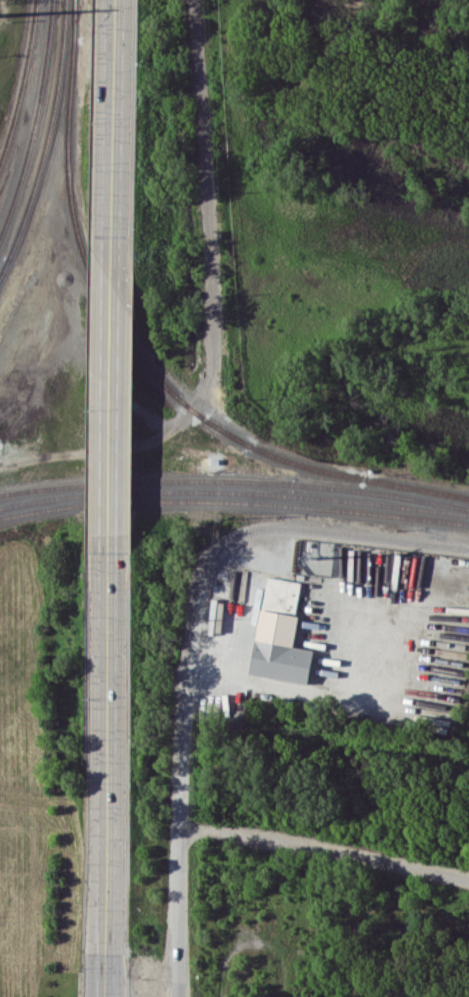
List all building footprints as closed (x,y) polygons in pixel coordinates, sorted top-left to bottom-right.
[(302,581),(267,576),(266,582),(258,581),(253,615),(259,616),(250,675),(309,683),(314,649),(293,646),(302,581)]
